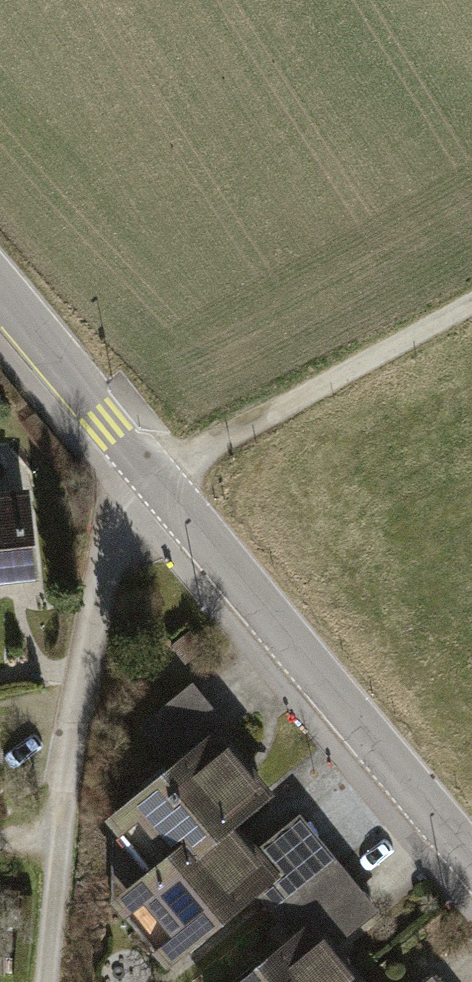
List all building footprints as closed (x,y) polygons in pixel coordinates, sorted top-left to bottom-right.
[(0,530),(0,625),(40,621),(32,527),(0,530)] [(223,761),(186,716),(129,762),(165,807),(109,851),(160,915),(227,861),(262,833),(212,770),(223,761)] [(227,861),(160,915),(115,950),(140,981),(194,981),(250,937),(266,956),(332,902),(292,852),(248,887),(227,861)] [(266,956),(287,981),(331,981),(329,980),(369,948),(332,902),(266,956)]
